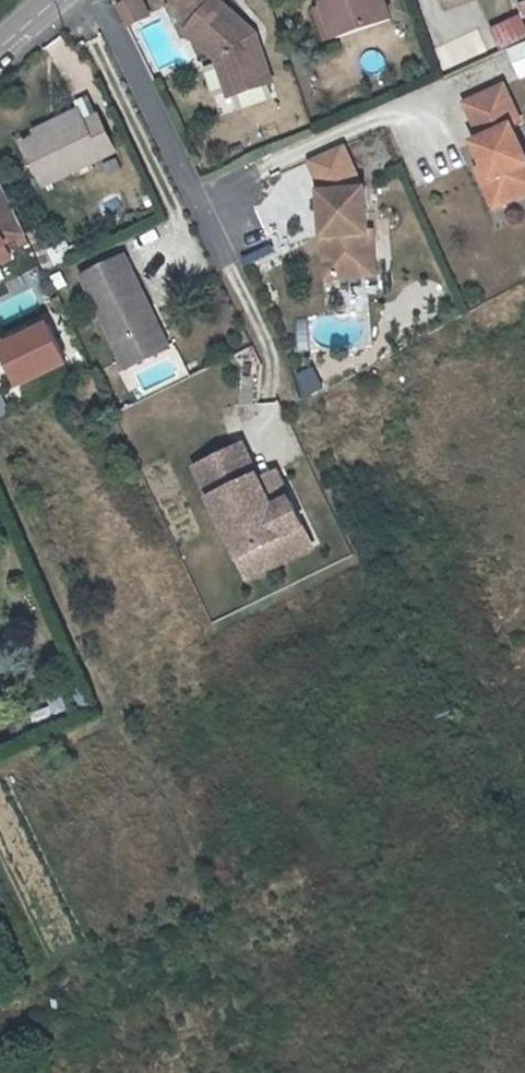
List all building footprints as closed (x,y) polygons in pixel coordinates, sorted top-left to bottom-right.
[(124,18),(139,11),(134,0),(115,0),(124,18)] [(139,11),(147,8),(143,0),(134,0),(139,11)] [(249,23),(226,0),(178,0),(184,18),(182,21),(212,50),(223,87),(267,74),(260,50),(240,32),(249,23)] [(344,29),(334,0),(322,0),(332,33),(344,29)] [(344,29),(388,14),(384,0),(334,0),(344,29)] [(252,26),(249,23),(240,32),(260,50),(252,26)] [(523,80),(524,80),(524,44),(510,50),(523,80)] [(462,101),(479,137),(471,141),(481,166),(499,205),(524,193),(524,157),(510,124),(518,120),(502,83),(462,101)] [(83,120),(78,112),(24,139),(44,181),(115,147),(99,114),(83,120)] [(26,229),(6,186),(3,179),(0,180),(0,241),(26,229)] [(363,188),(318,190),(321,235),(329,235),(331,277),(372,274),(370,231),(365,231),(363,188)] [(329,235),(321,235),(323,277),(331,277),(329,235)] [(151,300),(129,252),(81,274),(123,363),(158,346),(138,305),(151,300)] [(48,302),(39,269),(3,279),(7,296),(0,298),(0,314),(48,302)] [(151,300),(138,305),(158,346),(169,339),(151,300)] [(57,321),(3,345),(25,393),(79,368),(57,321)] [(316,386),(307,368),(296,374),(304,392),(316,386)] [(241,442),(195,464),(238,555),(302,525),(289,498),(271,506),(241,442)] [(302,525),(238,555),(248,576),(311,545),(302,525)]
